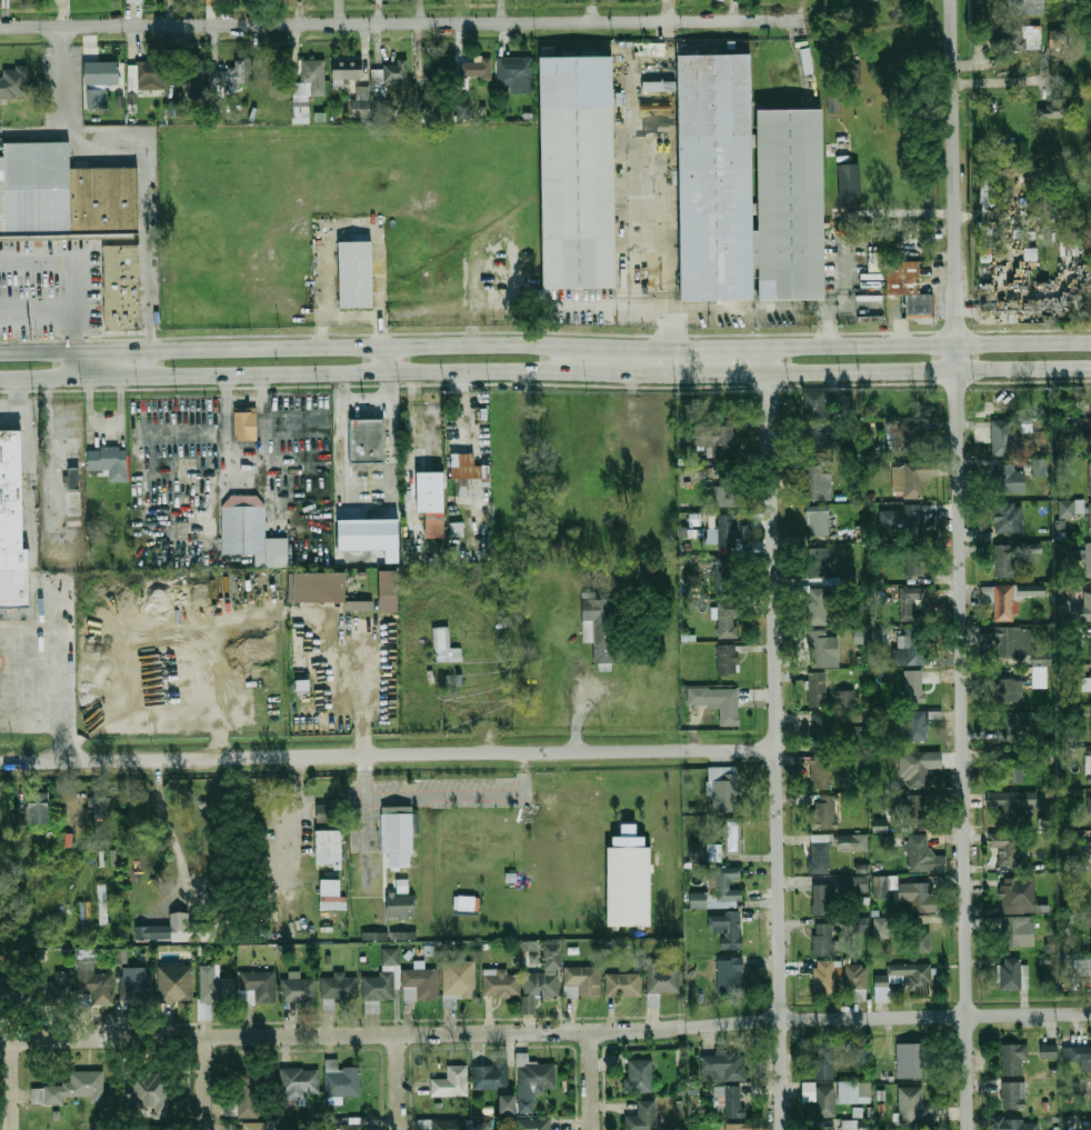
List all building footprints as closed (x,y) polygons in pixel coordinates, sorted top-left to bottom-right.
[(1045,0),(1008,0),(1008,14),(1045,14),(1045,0)] [(1024,29),(988,29),(988,49),(1024,49),(1024,29)] [(1048,48),(1066,48),(1067,30),(1049,29),(1048,48)] [(431,77),(449,74),(446,57),(428,60),(431,77)] [(541,57),(613,57),(614,289),(542,289),(541,57)] [(679,57),(750,57),(751,302),(679,302),(679,57)] [(204,59),(184,59),(184,84),(204,84),(204,59)] [(247,83),(247,59),(232,60),(232,70),(210,71),(211,83),(247,83)] [(293,81),(293,98),(324,98),(324,59),(302,59),(302,81),(293,81)] [(382,81),(407,81),(407,59),(382,59),(382,81)] [(491,59),(461,59),(461,78),(491,78),(491,59)] [(498,59),(498,84),(512,84),(512,79),(532,79),(532,59),(498,59)] [(84,62),(120,61),(120,86),(84,86),(84,62)] [(360,61),(331,61),(331,79),(360,79),(360,61)] [(860,82),(860,62),(848,62),(848,82),(860,82)] [(167,90),(167,64),(134,64),(134,90),(167,90)] [(4,68),(4,77),(0,77),(0,98),(28,98),(28,67),(4,68)] [(643,92),(675,91),(674,81),(642,82),(643,92)] [(371,118),(372,87),(356,86),(356,99),(352,99),(351,117),(371,118)] [(88,89),(109,89),(109,109),(88,109),(88,89)] [(827,95),(828,113),(839,112),(839,94),(827,95)] [(209,112),(220,112),(220,97),(209,97),(209,112)] [(374,100),(375,114),(391,114),(391,100),(374,100)] [(469,118),(468,102),(457,102),(458,118),(469,118)] [(1064,118),(1064,106),(1038,106),(1038,118),(1064,118)] [(758,109),(825,109),(825,298),(758,298),(758,109)] [(141,230),(139,167),(70,169),(69,141),(4,143),(6,156),(0,156),(0,233),(141,230)] [(839,163),(839,204),(860,204),(860,163),(839,163)] [(980,206),(1001,206),(1001,180),(980,180),(980,206)] [(340,241),(372,241),(373,308),(340,308),(340,241)] [(104,244),(141,243),(143,328),(108,329),(104,244)] [(933,316),(908,316),(907,293),(889,294),(888,262),(920,262),(921,294),(932,293),(933,316)] [(804,391),(804,416),(827,416),(827,391),(804,391)] [(237,410),(237,439),(259,439),(259,410),(237,410)] [(1081,418),(1081,451),(1090,451),(1090,418),(1081,418)] [(334,438),(336,453),(352,453),(352,462),(382,462),(382,419),(351,419),(351,438),(334,438)] [(899,420),(900,452),(920,451),(919,420),(899,420)] [(1011,456),(1011,420),(992,420),(992,456),(1011,456)] [(828,451),(828,441),(839,441),(839,423),(805,423),(805,451),(828,451)] [(688,443),(728,443),(728,426),(688,426),(688,443)] [(23,551),(0,552),(0,431),(21,431),(23,551)] [(89,448),(89,474),(110,474),(110,482),(129,482),(129,448),(89,448)] [(451,479),(459,479),(458,497),(477,497),(477,488),(490,488),(491,464),(473,464),(473,453),(451,452),(451,479)] [(1032,460),(1032,476),(1047,476),(1046,460),(1032,460)] [(923,499),(923,480),(938,480),(938,462),(903,462),(903,499),(923,499)] [(1015,470),(1015,463),(994,463),(994,492),(1025,492),(1025,470),(1015,470)] [(823,464),(805,464),(805,500),(832,500),(832,473),(823,473),(823,464)] [(70,488),(80,488),(80,469),(70,469),(70,488)] [(426,511),(426,537),(444,537),(444,471),(416,471),(416,511),(426,511)] [(717,506),(738,506),(738,478),(717,478),(717,506)] [(66,490),(68,515),(81,514),(80,489),(66,490)] [(1084,500),(1059,500),(1059,517),(1084,517),(1084,500)] [(994,502),(994,532),(1022,532),(1022,502),(994,502)] [(905,543),(924,542),(922,504),(904,504),(905,543)] [(257,563),(289,563),(289,538),(266,538),(266,506),(222,506),(222,553),(257,553),(257,563)] [(828,510),(807,510),(807,534),(828,534),(828,510)] [(735,546),(735,514),(718,514),(718,528),(708,528),(708,546),(735,546)] [(398,519),(337,520),(337,550),(385,549),(385,563),(399,563),(398,519)] [(1065,530),(1065,519),(1055,520),(1055,539),(1063,539),(1063,530),(1065,530)] [(680,538),(701,537),(701,528),(679,528),(680,538)] [(1074,567),(1087,567),(1087,576),(1090,576),(1090,543),(1087,543),(1087,551),(1075,551),(1074,567)] [(994,578),(1015,578),(1015,544),(994,544),(994,578)] [(925,546),(905,547),(906,577),(926,576),(925,546)] [(828,563),(828,548),(808,548),(808,563),(828,563)] [(32,608),(0,609),(0,552),(23,551),(30,550),(32,608)] [(715,589),(736,590),(736,566),(734,566),(734,558),(715,557),(715,589)] [(378,571),(379,613),(398,612),(397,570),(378,571)] [(345,572),(288,573),(288,603),(345,601),(345,572)] [(1080,620),(1090,620),(1090,583),(1080,583),(1080,620)] [(1017,620),(1017,592),(1014,592),(1014,584),(982,586),(982,601),(994,601),(995,621),(1017,620)] [(1044,585),(1017,585),(1017,596),(1044,595),(1044,585)] [(900,588),(900,618),(914,618),(914,598),(927,598),(927,588),(900,588)] [(809,624),(828,624),(828,589),(803,589),(803,598),(809,598),(809,624)] [(582,642),(594,642),(594,664),(613,664),(613,598),(582,598),(582,642)] [(372,611),(372,601),(346,601),(345,610),(372,611)] [(718,601),(718,638),(738,638),(738,601),(718,601)] [(432,627),(448,627),(449,648),(461,648),(462,661),(436,662),(436,649),(433,649),(432,627)] [(995,627),(995,656),(1034,656),(1034,627),(995,627)] [(888,643),(888,629),(871,629),(871,643),(888,643)] [(830,630),(810,630),(810,664),(830,664),(830,630)] [(905,664),(925,664),(925,634),(898,634),(898,654),(905,654),(905,664)] [(717,644),(717,674),(738,674),(738,644),(717,644)] [(1051,664),(1051,654),(1031,655),(1031,665),(1051,664)] [(1033,688),(1049,688),(1049,666),(1033,666),(1033,688)] [(924,670),(904,670),(904,703),(924,703),(924,670)] [(827,707),(827,672),(809,672),(809,707),(827,707)] [(1081,677),(1081,691),(1090,691),(1090,677),(1081,677)] [(1022,680),(998,680),(998,700),(1022,700),(1022,680)] [(709,703),(709,687),(688,687),(688,703),(709,703)] [(720,726),(740,726),(740,688),(720,688),(720,726)] [(836,707),(853,707),(853,690),(836,690),(836,707)] [(908,741),(928,741),(928,719),(940,719),(940,710),(908,710),(908,741)] [(832,712),(811,712),(811,748),(832,748),(832,712)] [(850,722),(861,722),(862,712),(850,712),(850,722)] [(1001,738),(1038,738),(1038,712),(1001,712),(1001,738)] [(928,787),(928,751),(909,751),(909,787),(928,787)] [(831,758),(811,758),(811,789),(831,789),(831,758)] [(1023,784),(1023,758),(1001,758),(1001,784),(1023,784)] [(712,794),(704,794),(704,781),(707,781),(707,766),(737,766),(737,814),(712,814),(712,794)] [(27,824),(48,824),(48,789),(26,789),(27,824)] [(987,809),(1003,809),(1003,822),(1025,822),(1025,811),(1020,811),(1020,792),(987,792),(987,809)] [(88,797),(88,807),(93,807),(93,818),(111,818),(110,796),(88,797)] [(812,830),(837,830),(837,796),(812,796),(812,830)] [(907,819),(928,818),(925,797),(895,799),(897,813),(907,812),(907,819)] [(381,851),(381,807),(411,806),(412,811),(419,811),(419,832),(411,833),(412,852),(409,852),(409,867),(388,868),(388,853),(386,853),(386,850),(381,851)] [(872,832),(887,832),(887,818),(872,819),(872,832)] [(725,819),(725,858),(742,858),(742,819),(725,819)] [(316,829),(341,829),(341,864),(316,864),(316,829)] [(869,834),(840,834),(840,850),(869,850),(869,834)] [(909,872),(947,872),(945,856),(929,856),(929,834),(893,834),(893,844),(909,844),(909,872)] [(998,867),(1020,867),(1020,856),(1030,856),(1030,834),(989,834),(989,850),(998,850),(998,867)] [(829,873),(829,842),(810,842),(810,873),(829,873)] [(689,861),(721,862),(721,844),(690,843),(689,861)] [(650,927),(650,847),(607,847),(607,927),(650,927)] [(690,908),(741,908),(741,889),(733,889),(733,867),(717,867),(717,892),(690,892),(690,908)] [(873,898),(887,898),(888,875),(873,875),(873,898)] [(868,891),(868,877),(840,877),(840,891),(868,891)] [(320,879),(339,879),(339,897),(346,897),(346,910),(320,910),(320,879)] [(397,892),(397,879),(407,879),(407,892),(413,892),(413,916),(387,916),(387,892),(397,892)] [(1035,879),(1001,879),(1001,908),(1035,908),(1035,879)] [(930,913),(930,882),(910,882),(910,913),(930,913)] [(106,884),(97,885),(98,925),(107,924),(106,884)] [(813,916),(837,916),(837,884),(813,884),(813,916)] [(453,909),(476,910),(477,897),(454,896),(453,909)] [(135,941),(190,940),(189,912),(170,912),(170,925),(135,926),(135,941)] [(709,913),(709,930),(721,930),(721,950),(741,950),(741,913),(709,913)] [(873,938),(888,938),(889,917),(873,917),(873,938)] [(1031,917),(1000,917),(1000,947),(1031,947),(1031,917)] [(868,934),(869,918),(856,918),(855,933),(868,934)] [(813,956),(835,956),(835,923),(813,923),(813,956)] [(905,953),(931,953),(931,930),(905,930),(905,953)] [(362,940),(362,931),(388,931),(388,940),(362,940)] [(390,931),(416,931),(416,940),(390,940),(390,931)] [(561,969),(562,941),(544,940),(543,969),(561,969)] [(78,1003),(113,1002),(113,973),(97,973),(97,949),(78,949),(78,1003)] [(399,1000),(398,949),(382,949),(382,976),(363,976),(363,1000),(399,1000)] [(717,993),(742,993),(742,959),(717,959),(717,993)] [(1020,959),(1000,959),(1000,990),(1020,990),(1020,959)] [(1090,975),(1090,959),(1073,959),(1074,975),(1090,975)] [(476,961),(443,961),(443,1007),(456,1007),(456,997),(476,997),(476,961)] [(834,993),(834,961),(814,961),(814,993),(834,993)] [(680,963),(649,963),(648,1003),(658,1003),(659,992),(680,993),(680,963)] [(907,993),(930,993),(930,964),(888,964),(888,974),(874,974),(874,1002),(890,1002),(890,982),(907,982),(907,993)] [(193,1002),(193,966),(159,966),(159,1002),(193,1002)] [(236,1002),(234,978),(219,978),(218,966),(199,966),(200,1003),(236,1002)] [(600,997),(600,967),(564,967),(564,997),(600,997)] [(438,969),(404,969),(404,1000),(438,1000),(438,969)] [(521,997),(521,974),(508,974),(508,969),(483,969),(483,997),(521,997)] [(867,970),(852,970),(852,1000),(867,1000),(867,970)] [(70,1004),(70,971),(40,971),(40,1004),(70,1004)] [(276,971),(239,971),(239,1003),(276,1003),(276,971)] [(526,997),(559,997),(559,972),(526,972),(526,997)] [(641,997),(641,972),(608,972),(608,997),(641,997)] [(152,976),(120,976),(120,1000),(152,1000),(152,976)] [(358,999),(358,977),(343,977),(343,976),(322,976),(322,999),(358,999)] [(317,1002),(317,978),(281,978),(281,1002),(317,1002)] [(32,1003),(32,982),(0,983),(0,1004),(32,1003)] [(198,1020),(212,1020),(212,1001),(197,1001),(198,1020)] [(930,1043),(897,1043),(897,1078),(930,1078),(930,1043)] [(1029,1061),(1029,1044),(1002,1044),(1002,1076),(1022,1076),(1022,1061),(1029,1061)] [(1058,1044),(1040,1044),(1040,1058),(1058,1058),(1058,1044)] [(1090,1071),(1090,1044),(1064,1044),(1064,1061),(1080,1061),(1080,1071),(1090,1071)] [(833,1047),(817,1047),(817,1079),(833,1079),(833,1047)] [(854,1064),(870,1064),(870,1048),(854,1048),(854,1064)] [(702,1052),(702,1081),(743,1081),(743,1052),(702,1052)] [(558,1063),(529,1063),(529,1053),(517,1053),(517,1090),(558,1090),(558,1063)] [(326,1060),(326,1096),(361,1096),(361,1068),(339,1068),(339,1060),(326,1060)] [(653,1060),(627,1060),(627,1092),(653,1092),(653,1060)] [(468,1096),(468,1064),(448,1064),(448,1079),(431,1079),(431,1096),(468,1096)] [(510,1064),(473,1064),(473,1089),(510,1089),(510,1064)] [(307,1100),(308,1093),(320,1094),(320,1069),(280,1068),(280,1100),(307,1100)] [(272,1069),(237,1069),(237,1117),(263,1117),(263,1096),(272,1096),(272,1069)] [(103,1096),(102,1071),(54,1073),(57,1099),(103,1096)] [(130,1108),(168,1108),(168,1073),(130,1073),(130,1108)] [(839,1102),(872,1102),(872,1082),(839,1082),(839,1102)] [(1027,1082),(1002,1082),(1002,1109),(1027,1109),(1027,1082)] [(815,1117),(835,1117),(835,1086),(815,1086),(815,1117)] [(54,1101),(53,1087),(30,1088),(31,1102),(54,1101)] [(714,1087),(714,1108),(725,1108),(725,1118),(741,1118),(741,1087),(714,1087)] [(900,1087),(900,1122),(931,1122),(931,1109),(922,1109),(922,1087),(900,1087)] [(499,1114),(515,1113),(515,1095),(499,1095),(499,1114)] [(625,1129),(655,1129),(655,1100),(638,1100),(638,1116),(625,1116),(625,1129)] [(516,1118),(516,1129),(553,1129),(553,1118),(516,1118)] [(464,1119),(420,1119),(420,1128),(433,1128),(433,1129),(464,1129),(464,1119)] [(1040,1120),(993,1119),(993,1129),(1039,1129),(1040,1120)] [(872,1120),(842,1120),(842,1129),(872,1129),(872,1120)] [(1082,1120),(1083,1129),(1090,1129),(1090,1120),(1082,1120)] [(266,1122),(240,1122),(240,1129),(267,1129),(266,1122)]
